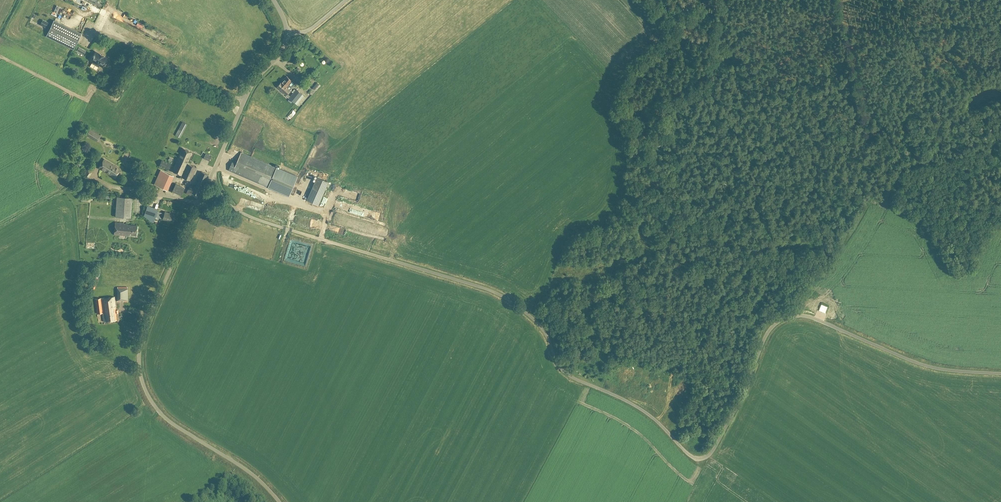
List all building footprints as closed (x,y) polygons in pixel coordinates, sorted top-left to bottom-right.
[(93,9),(95,5),(97,6),(98,3),(101,4),(103,0),(73,0),(93,9)] [(75,45),(77,37),(80,37),(82,28),(50,20),(46,37),(75,45)] [(104,56),(99,53),(98,54),(95,52),(91,60),(93,61),(92,63),(99,67),(100,65),(102,66),(107,59),(104,57),(104,56)] [(287,95),(287,94),(291,90),(288,88),(287,87),(292,81),(287,76),(284,79),(283,79),(282,81),(282,82),(281,82),(277,87),(284,93),(287,95)] [(305,97),(304,96),(302,95),(303,94),(296,89),(290,96),(287,94),(287,95),(286,96),(289,98),(295,103),(298,106),(305,97)] [(175,135),(180,138),(187,125),(182,122),(175,135)] [(86,135),(97,142),(101,135),(90,129),(86,135)] [(182,175),(181,177),(191,181),(197,168),(187,164),(192,152),(183,148),(172,171),(182,175)] [(298,177),(277,168),(242,153),(237,163),(233,161),(229,171),(269,188),(289,196),(298,177)] [(104,159),(99,168),(115,178),(120,169),(104,159)] [(159,167),(168,171),(171,164),(162,160),(159,167)] [(198,196),(208,175),(201,172),(192,193),(198,196)] [(154,184),(160,187),(164,179),(161,177),(160,180),(158,179),(156,185),(154,184)] [(317,177),(307,200),(319,205),(329,182),(317,177)] [(185,189),(175,184),(172,192),(181,196),(185,189)] [(131,218),(132,198),(117,197),(115,217),(131,218)] [(133,203),(133,213),(143,214),(143,211),(140,211),(140,209),(138,209),(138,203),(133,203)] [(149,222),(153,223),(158,210),(147,207),(144,217),(149,221),(149,222)] [(173,223),(175,215),(165,212),(162,219),(173,223)] [(128,225),(128,224),(115,223),(114,235),(129,236),(129,235),(136,236),(137,226),(128,225)] [(128,301),(128,289),(117,289),(118,302),(128,302),(127,301),(128,301)] [(116,311),(114,297),(96,299),(97,313),(103,313),(104,322),(117,321),(116,313),(118,312),(118,311),(116,311)]
